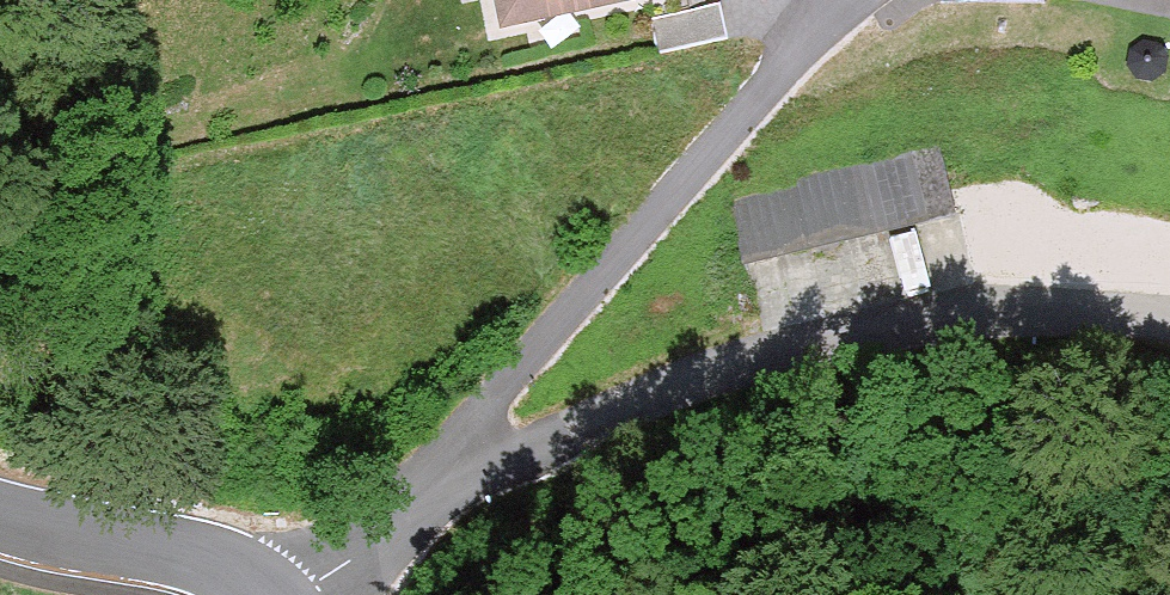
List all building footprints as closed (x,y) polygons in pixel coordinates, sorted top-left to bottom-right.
[(501,28),(635,0),(495,0),(501,28)]
